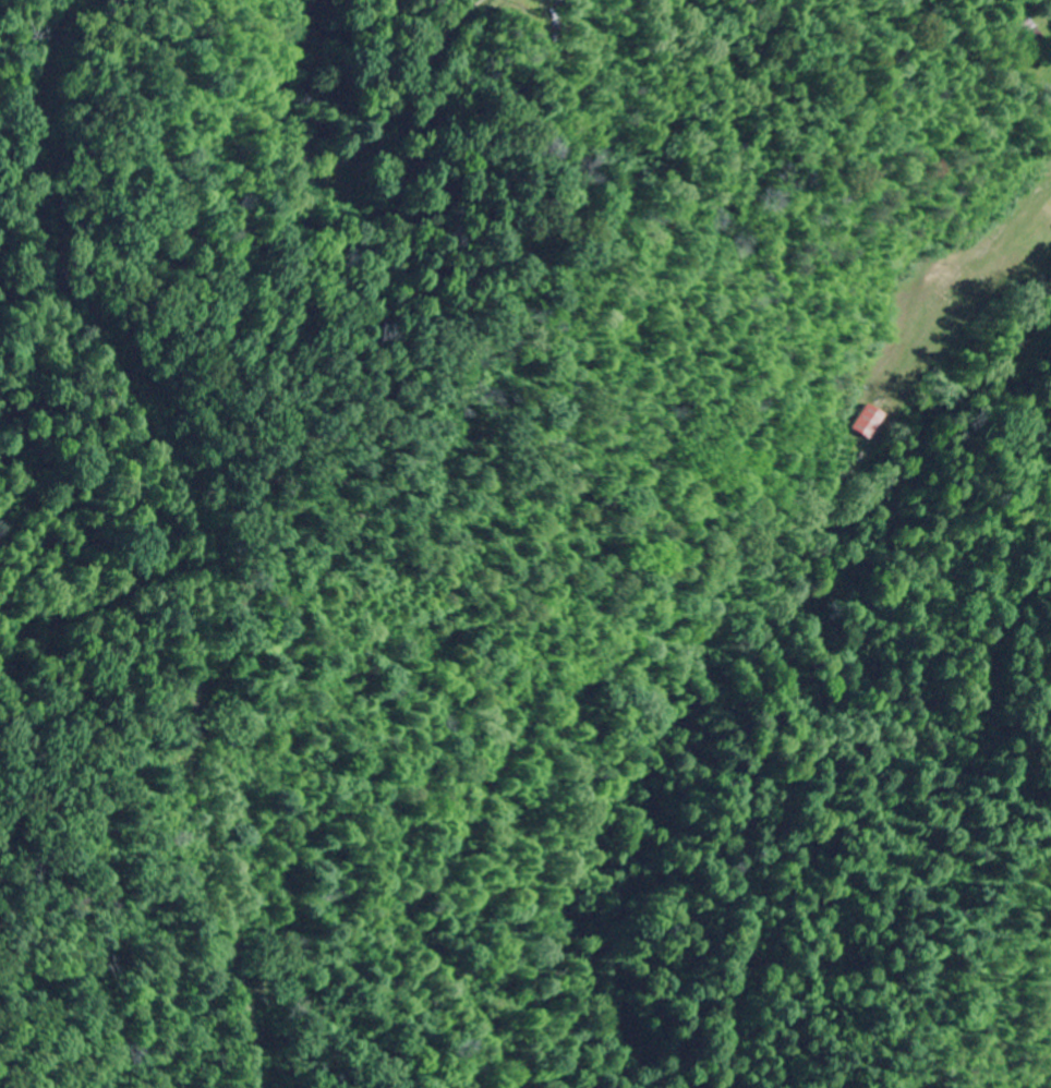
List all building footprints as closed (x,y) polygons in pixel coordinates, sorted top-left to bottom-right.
[(882,414),(864,405),(851,432),(870,441),(882,414)]
